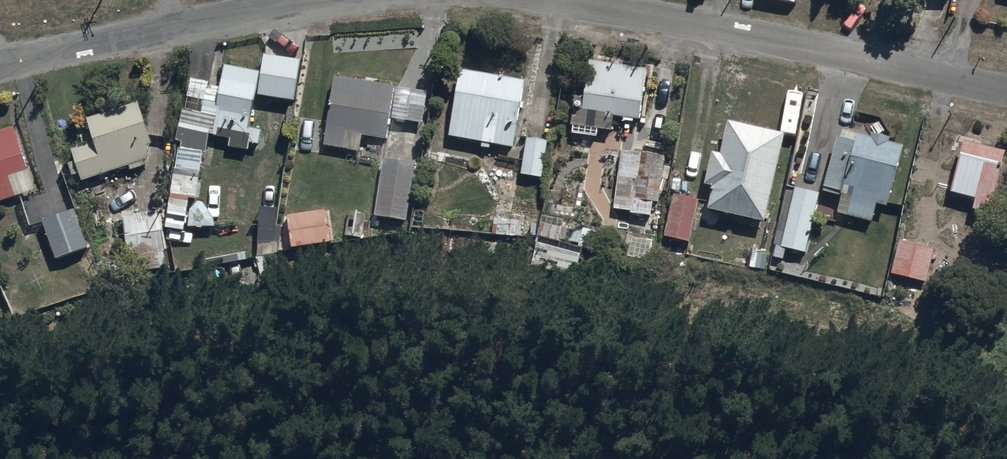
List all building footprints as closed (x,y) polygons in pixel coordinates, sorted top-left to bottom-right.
[(226,147),(257,151),(261,128),(249,126),(255,95),(294,101),(299,60),(261,55),(259,72),(222,67),(219,85),(190,79),(184,108),(182,108),(165,228),(182,230),(187,199),(195,200),(201,153),(206,154),(208,135),(227,138),(226,147)] [(647,68),(587,59),(582,90),(576,89),(569,133),(597,137),(598,129),(611,131),(613,117),(639,121),(647,68)] [(524,79),(458,68),(448,137),(512,148),(524,79)] [(393,85),(332,76),(322,146),(359,152),(361,137),(385,140),(393,85)] [(92,142),(69,150),(81,183),(127,166),(128,171),(146,164),(144,160),(155,156),(135,101),(84,119),(92,142)] [(784,134),(726,121),(718,154),(711,152),(703,184),(712,186),(707,208),(764,221),(784,134)] [(0,129),(0,200),(31,190),(11,126),(0,129)] [(853,140),(835,135),(821,188),(847,194),(842,214),(870,221),(875,203),(886,206),(902,144),(889,141),(890,137),(870,132),(870,135),(855,131),(853,140)] [(519,174),(528,176),(541,177),(546,146),(547,140),(525,137),(519,174)] [(1004,150),(962,141),(949,194),(974,199),(971,210),(990,214),(1004,150)] [(654,201),(658,201),(664,157),(619,152),(616,178),(612,209),(653,214),(654,201)] [(413,163),(383,158),(374,215),(405,220),(413,163)] [(806,253),(819,191),(785,183),(772,245),(775,245),(772,256),(784,258),(786,249),(806,253)] [(678,194),(667,237),(695,243),(704,200),(678,194)] [(71,207),(39,219),(54,258),(85,247),(71,207)] [(358,212),(347,211),(344,235),(372,237),(372,228),(363,227),(365,209),(359,209),(358,212)] [(336,214),(304,222),(311,249),(343,241),(336,214)] [(492,217),(491,233),(520,234),(520,218),(492,217)] [(932,244),(897,239),(890,276),(926,282),(932,244)] [(536,243),(530,266),(573,278),(579,255),(536,243)]
